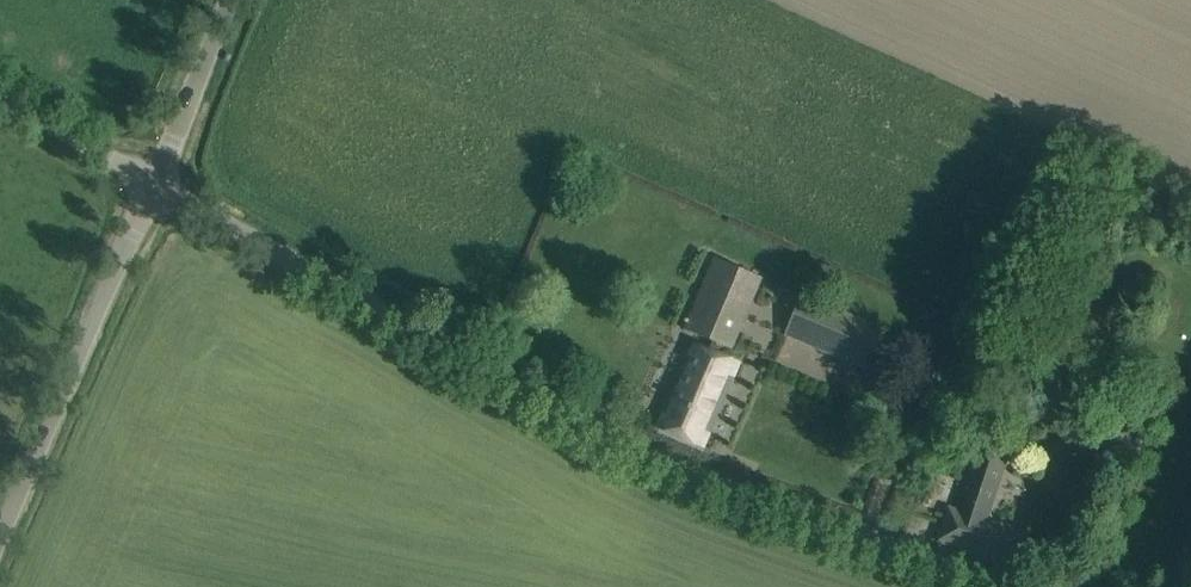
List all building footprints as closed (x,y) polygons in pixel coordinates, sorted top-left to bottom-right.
[(682,331),(734,349),(762,277),(710,257),(682,331)] [(784,335),(865,370),(880,325),(855,314),(860,302),(846,296),(841,308),(802,291),(784,335)] [(693,347),(659,427),(703,446),(737,366),(693,347)] [(939,540),(1017,565),(1027,535),(982,521),(1005,449),(978,440),(960,496),(972,500),(965,522),(947,517),(939,540)]
